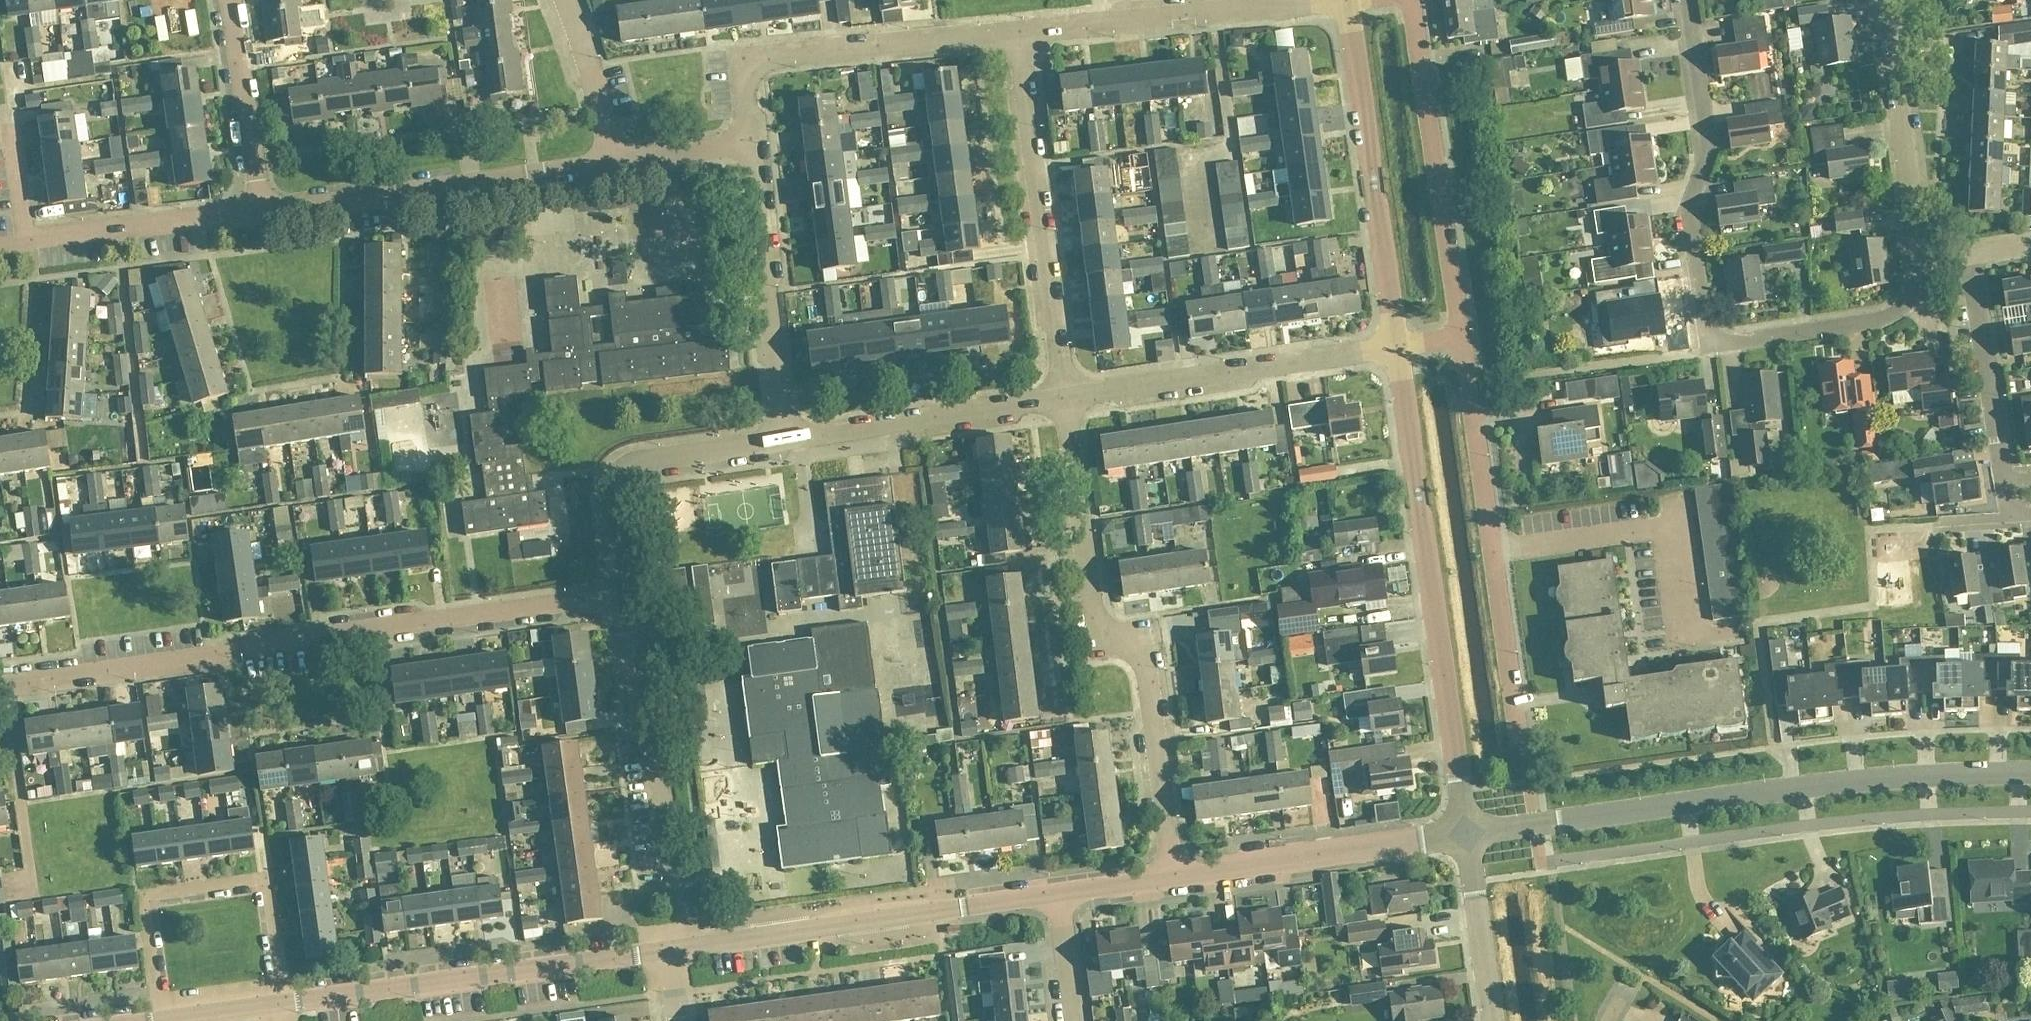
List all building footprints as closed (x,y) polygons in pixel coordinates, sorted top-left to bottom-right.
[(29,16),(27,0),(6,0),(9,19),(29,16)] [(55,0),(27,0),(29,16),(56,12),(55,0)] [(84,8),(83,0),(55,0),(56,12),(84,8)] [(82,37),(94,36),(93,24),(120,20),(118,3),(117,3),(105,5),(105,4),(105,0),(83,0),(84,8),(86,22),(80,23),(82,37)] [(267,11),(295,7),(301,6),(300,0),(266,0),(267,11)] [(634,9),(618,11),(623,45),(652,40),(647,7),(646,7),(645,0),(633,0),(634,9)] [(647,7),(652,40),(680,36),(675,3),(658,6),(657,0),(645,0),(646,7),(647,7)] [(675,3),(680,36),(708,33),(703,0),(691,0),(691,1),(675,3)] [(708,33),(736,29),(732,0),(703,0),(708,33)] [(736,29),(764,25),(760,0),(732,0),(736,29)] [(764,25),(792,21),(789,0),(760,0),(764,25)] [(792,21),(821,17),(819,0),(789,0),(792,21)] [(837,25),(850,23),(847,0),(834,0),(837,25)] [(882,14),(915,9),(914,0),(881,0),(882,14)] [(1494,11),(1493,0),(1442,0),(1445,18),(1494,11)] [(1611,11),(1600,13),(1601,24),(1592,26),(1594,38),(1633,32),(1632,20),(1652,17),(1650,0),(1609,0),(1611,11)] [(504,3),(475,7),(471,8),(474,30),(461,32),(462,40),(508,33),(504,4),(504,3)] [(295,7),(267,11),(263,12),(267,43),(288,40),(289,47),(301,45),(295,7)] [(1825,7),(1796,11),(1798,26),(1813,24),(1819,68),(1855,63),(1855,60),(1857,60),(1855,48),(1853,48),(1848,19),(1828,22),(1825,7)] [(1995,10),(1997,23),(2012,21),(2010,9),(1995,10)] [(1494,11),(1445,18),(1448,41),(1463,39),(1464,46),(1498,41),(1494,11)] [(1716,50),(1720,77),(1759,71),(1757,56),(1769,54),(1764,18),(1732,23),(1735,47),(1716,50)] [(1999,29),(1998,46),(1975,45),(1974,70),(2005,71),(2019,71),(2019,60),(2019,58),(2006,58),(2006,47),(2030,45),(2030,25),(1999,28),(1999,29)] [(1792,50),(1804,49),(1803,27),(1790,28),(1792,50)] [(25,31),(27,45),(39,44),(37,29),(25,31)] [(513,63),(512,62),(508,33),(462,40),(463,48),(476,46),(479,68),(483,67),(513,63)] [(1552,35),(1519,40),(1522,54),(1554,48),(1552,35)] [(94,36),(82,37),(84,52),(96,50),(94,36)] [(41,58),(39,44),(27,45),(29,60),(41,58)] [(1599,80),(1601,92),(1641,86),(1637,62),(1631,63),(1629,51),(1580,58),(1583,82),(1599,80)] [(1260,87),(1274,85),(1307,81),(1303,52),(1270,57),(1272,72),(1257,75),(1258,81),(1244,83),(1246,95),(1261,93),(1260,87)] [(412,103),(407,74),(405,56),(395,58),(397,70),(376,73),(381,107),(409,103),(412,103)] [(2019,71),(2030,72),(2030,60),(2019,60),(2019,71)] [(513,63),(483,67),(488,104),(502,102),(501,95),(521,92),(517,62),(512,62),(513,63)] [(1172,65),(1176,98),(1205,95),(1200,62),(1172,65)] [(345,64),(352,111),(381,107),(376,73),(355,76),(353,63),(345,64)] [(322,116),(323,116),(352,111),(345,64),(337,65),(339,79),(317,82),(318,86),(322,116)] [(110,65),(94,67),(95,79),(111,76),(110,65)] [(1148,102),(1176,98),(1172,65),(1144,69),(1148,102)] [(1528,66),(1511,67),(1512,85),(1529,84),(1528,66)] [(412,103),(409,103),(410,108),(441,103),(438,82),(445,81),(443,69),(407,74),(412,103)] [(1148,102),(1144,69),(1116,73),(1120,106),(1148,102)] [(164,103),(199,98),(195,70),(160,74),(164,103)] [(879,72),(882,99),(893,97),(890,70),(879,72)] [(927,100),(957,96),(954,70),(923,74),(925,91),(914,92),(916,103),(927,102),(927,100)] [(2004,94),(2005,71),(1974,70),(1973,93),(2004,94)] [(873,100),(876,100),(875,93),(872,93),(869,73),(856,75),(860,103),(873,101),(873,100)] [(1092,109),(1120,106),(1116,73),(1088,76),(1092,109)] [(1092,109),(1088,76),(1059,80),(1063,113),(1092,109)] [(1274,85),(1278,113),(1311,109),(1307,81),(1274,85)] [(1231,97),(1246,95),(1244,83),(1230,85),(1231,97)] [(322,116),(318,86),(281,92),(283,104),(290,104),(293,125),(324,120),(323,116),(322,116)] [(1641,86),(1601,92),(1602,104),(1582,107),(1585,130),(1627,124),(1625,112),(1644,109),(1641,86)] [(2004,94),(1973,93),(1972,117),(2003,118),(2016,119),(2016,108),(2004,107),(2004,94)] [(911,96),(897,98),(898,110),(913,108),(911,96)] [(927,102),(930,126),(961,122),(957,96),(927,100),(927,102)] [(137,114),(151,112),(149,98),(134,100),(137,114)] [(203,126),(199,98),(164,103),(168,131),(203,126)] [(799,102),(803,131),(835,126),(850,124),(849,118),(849,115),(834,117),(832,98),(799,102)] [(884,112),(898,110),(897,98),(882,100),(884,112)] [(122,116),(137,114),(134,100),(120,102),(122,116)] [(1726,122),(1730,149),(1770,143),(1768,128),(1783,125),(1779,102),(1750,106),(1752,118),(1726,122)] [(60,104),(61,117),(71,116),(69,103),(60,104)] [(101,120),(117,117),(115,103),(99,105),(101,120)] [(1278,113),(1282,141),(1315,137),(1311,109),(1278,113)] [(878,114),(864,116),(865,129),(880,127),(878,114)] [(76,144),(72,116),(39,120),(43,149),(76,144)] [(851,131),(865,129),(864,116),(849,118),(850,124),(851,131)] [(1144,117),(1145,132),(1158,131),(1156,116),(1144,117)] [(2002,142),(2003,118),(1972,117),(1971,141),(2002,142)] [(919,153),(934,151),(964,147),(961,122),(930,126),(932,143),(918,145),(918,147),(919,153)] [(1088,125),(1089,139),(1102,138),(1100,123),(1088,125)] [(1195,126),(1197,142),(1211,140),(1210,124),(1195,126)] [(207,154),(203,126),(168,131),(172,159),(207,154)] [(803,131),(807,159),(839,155),(835,126),(803,131)] [(1810,131),(1815,167),(1827,165),(1829,180),(1869,174),(1865,148),(1845,151),(1842,126),(1810,131)] [(1610,154),(1612,166),(1652,161),(1648,137),(1628,140),(1626,128),(1586,134),(1590,157),(1610,154)] [(1147,147),(1160,145),(1158,131),(1145,132),(1147,147)] [(1267,137),(1252,139),(1254,151),(1269,149),(1267,137)] [(1282,141),(1286,169),(1319,165),(1315,137),(1282,141)] [(1104,152),(1102,138),(1089,139),(1091,154),(1104,152)] [(1252,139),(1238,141),(1239,153),(1254,151),(1252,139)] [(2002,142),(1971,141),(1970,165),(2001,166),(2002,142)] [(43,149),(47,177),(80,173),(76,144),(43,149)] [(934,158),(937,177),(968,173),(964,147),(934,151),(919,153),(918,147),(904,149),(905,161),(934,158)] [(891,163),(905,161),(904,149),(889,151),(891,163)] [(1154,162),(1175,159),(1173,149),(1152,152),(1154,162)] [(160,168),(158,154),(144,156),(146,170),(160,168)] [(207,154),(172,159),(176,188),(211,183),(207,154)] [(810,187),(843,182),(857,181),(857,174),(856,171),(842,173),(839,155),(807,159),(810,187)] [(146,170),(144,156),(129,158),(131,172),(146,170)] [(1113,157),(1114,176),(1135,175),(1134,156),(1113,157)] [(125,173),(123,159),(108,161),(110,175),(125,173)] [(1155,173),(1176,170),(1175,159),(1154,162),(1155,173)] [(95,177),(110,175),(108,161),(93,164),(95,177)] [(1214,164),(1216,175),(1236,172),(1235,161),(1214,164)] [(1652,161),(1612,166),(1614,179),(1593,182),(1597,205),(1636,199),(1635,188),(1655,184),(1652,161)] [(1276,199),(1290,197),(1323,192),(1319,165),(1286,169),(1288,184),(1274,186),(1275,193),(1276,199)] [(2000,190),(2001,166),(1970,165),(1969,189),(2000,190)] [(1077,201),(1108,197),(1105,170),(1073,174),(1077,201)] [(1157,184),(1178,181),(1176,170),(1155,173),(1157,184)] [(130,172),(135,206),(147,204),(144,180),(145,180),(143,171),(130,172)] [(873,185),(888,183),(886,171),(871,173),(873,185)] [(1216,175),(1217,186),(1238,183),(1236,172),(1216,175)] [(82,183),(80,173),(47,177),(51,206),(63,204),(84,201),(82,183)] [(858,187),(873,185),(871,173),(857,174),(857,181),(858,187)] [(926,204),(940,202),(971,198),(968,173),(937,177),(940,196),(925,197),(926,204)] [(1746,229),(1746,223),(1759,221),(1757,208),(1775,205),(1771,179),(1739,183),(1741,196),(1715,200),(1719,227),(1732,225),(1733,231),(1746,229)] [(1157,184),(1158,194),(1179,191),(1178,181),(1157,184)] [(814,215),(847,210),(843,182),(810,187),(814,215)] [(1217,186),(1219,196),(1239,193),(1238,183),(1217,186)] [(1999,215),(2000,190),(1969,189),(1968,214),(1999,215)] [(1158,194),(1160,205),(1181,202),(1179,191),(1158,194)] [(2030,219),(2030,192),(2022,191),(2020,218),(2030,219)] [(1327,221),(1323,192),(1290,197),(1294,226),(1327,221)] [(1219,196),(1220,207),(1241,204),(1239,193),(1219,196)] [(1276,205),(1276,199),(1275,193),(1260,195),(1262,207),(1276,205)] [(1260,195),(1246,197),(1247,209),(1262,207),(1260,195)] [(1108,197),(1077,201),(1080,226),(1111,222),(1108,197)] [(925,198),(911,200),(912,212),(927,210),(925,198)] [(940,202),(944,228),(974,224),(971,198),(940,202)] [(84,201),(63,204),(65,216),(97,212),(95,199),(84,201)] [(898,214),(912,212),(911,200),(896,202),(898,214)] [(1160,205),(1161,216),(1182,213),(1181,202),(1160,205)] [(1220,207),(1222,218),(1243,215),(1241,204),(1220,207)] [(1608,234),(1609,247),(1649,240),(1646,217),(1627,220),(1625,208),(1593,213),(1597,236),(1608,234)] [(814,215),(818,243),(851,239),(847,210),(814,215)] [(1154,210),(1140,212),(1141,224),(1156,222),(1154,210)] [(1127,226),(1141,224),(1140,212),(1125,214),(1127,226)] [(1161,216),(1163,226),(1184,224),(1182,213),(1161,216)] [(1834,217),(1836,233),(1863,229),(1861,213),(1834,217)] [(1222,218),(1224,228),(1244,225),(1243,215),(1222,218)] [(1111,222),(1080,226),(1083,252),(1115,248),(1111,222)] [(971,251),(978,250),(974,224),(944,228),(946,245),(935,246),(934,240),(917,243),(918,252),(919,259),(936,257),(937,268),(973,263),(971,251)] [(1163,226),(1164,237),(1185,234),(1184,224),(1163,226)] [(1224,228),(1225,239),(1246,236),(1244,225),(1224,228)] [(880,241),(895,239),(893,227),(879,229),(880,241)] [(866,243),(880,241),(879,229),(864,231),(866,243)] [(903,254),(918,252),(917,243),(916,233),(900,235),(903,254)] [(1164,237),(1165,248),(1186,245),(1185,234),(1164,237)] [(1227,250),(1247,247),(1246,236),(1225,239),(1227,250)] [(851,239),(818,243),(822,272),(854,267),(851,239)] [(1312,242),(1315,256),(1327,254),(1325,240),(1312,242)] [(1653,264),(1649,240),(1609,247),(1611,259),(1591,262),(1594,285),(1636,279),(1634,267),(1653,264)] [(1887,285),(1881,240),(1850,245),(1857,290),(1887,285)] [(1757,267),(1762,266),(1804,260),(1802,244),(1763,250),(1764,257),(1725,262),(1731,307),(1762,302),(1757,267)] [(871,245),(857,246),(858,261),(872,260),(871,245)] [(1167,259),(1188,256),(1186,245),(1165,248),(1167,259)] [(365,273),(400,273),(399,247),(365,247),(365,273)] [(444,248),(432,248),(432,263),(444,263),(444,248)] [(1115,248),(1083,252),(1087,277),(1118,273),(1115,248)] [(1256,250),(1258,265),(1271,263),(1268,249),(1256,250)] [(1327,254),(1315,256),(1317,271),(1311,271),(1313,286),(1297,289),(1302,322),(1330,317),(1325,284),(1323,270),(1329,269),(1327,254)] [(1215,272),(1212,258),(1212,257),(1200,259),(1202,274),(1215,272)] [(1146,263),(1148,275),(1163,274),(1161,261),(1146,263)] [(1133,277),(1148,275),(1146,263),(1132,265),(1133,277)] [(1261,279),(1267,279),(1273,277),(1271,263),(1258,265),(1261,279)] [(1002,280),(999,265),(985,267),(987,283),(1002,280)] [(1354,280),(1337,283),(1335,268),(1329,269),(1323,270),(1325,284),(1330,317),(1359,313),(1354,280)] [(164,307),(197,297),(189,272),(156,282),(159,292),(164,307)] [(948,272),(935,274),(937,289),(950,287),(948,272)] [(1118,273),(1087,277),(1090,303),(1121,299),(1120,285),(1132,284),(1131,272),(1118,273)] [(1190,339),(1219,335),(1211,287),(1217,286),(1215,272),(1202,274),(1205,288),(1199,289),(1201,304),(1185,306),(1185,308),(1180,309),(1182,324),(1187,323),(1190,339)] [(365,298),(400,298),(400,273),(365,273),(365,298)] [(543,281),(552,353),(526,356),(528,366),(483,371),(487,401),(489,414),(469,416),(475,466),(481,466),(486,501),(461,505),(465,536),(546,526),(542,494),(526,496),(520,446),(503,448),(497,401),(531,397),(529,385),(544,383),(545,395),(582,391),(581,386),(602,384),(602,389),(729,374),(724,341),(710,343),(702,283),(655,289),(656,299),(626,303),(625,293),(608,295),(609,305),(579,308),(575,277),(543,281)] [(1267,279),(1269,293),(1274,326),(1302,322),(1297,289),(1281,291),(1278,277),(1273,277),(1267,279)] [(879,282),(881,297),(893,295),(891,280),(879,282)] [(2002,286),(2006,310),(2030,306),(2030,308),(2030,281),(2002,286)] [(433,283),(433,298),(444,298),(444,283),(433,283)] [(1219,335),(1246,331),(1241,297),(1224,300),(1222,285),(1217,286),(1211,287),(1219,335)] [(950,287),(937,289),(940,303),(945,302),(952,302),(950,288),(950,287)] [(823,290),(825,304),(837,303),(835,288),(823,290)] [(142,289),(130,290),(132,306),(144,304),(142,289)] [(1624,326),(1625,330),(1619,331),(1614,338),(1615,347),(1622,352),(1631,351),(1636,344),(1635,339),(1641,339),(1646,342),(1649,337),(1664,335),(1662,321),(1665,316),(1660,312),(1658,298),(1635,301),(1633,289),(1595,294),(1598,316),(1622,312),(1623,318),(1619,323),(1624,326)] [(52,319),(87,321),(88,295),(53,293),(52,319)] [(1274,326),(1269,293),(1241,297),(1246,331),(1274,326)] [(896,310),(893,295),(881,297),(883,311),(896,310)] [(164,307),(171,331),(205,321),(197,297),(164,307)] [(365,324),(400,324),(400,298),(365,298),(365,324)] [(444,298),(433,298),(433,314),(444,314),(444,298)] [(1121,299),(1090,303),(1093,329),(1125,325),(1121,299)] [(840,317),(837,303),(825,304),(827,319),(840,317)] [(108,307),(109,322),(121,321),(120,306),(108,307)] [(1004,309),(975,313),(980,346),(1009,342),(1004,309)] [(975,313),(947,317),(952,350),(980,346),(975,313)] [(1155,327),(1169,325),(1168,313),(1153,315),(1155,327)] [(1155,327),(1153,315),(1138,317),(1140,329),(1155,327)] [(947,317),(919,321),(924,354),(952,350),(947,317)] [(52,319),(50,344),(85,346),(87,321),(52,319)] [(121,321),(109,322),(111,337),(123,336),(121,321)] [(179,355),(212,345),(205,321),(171,331),(179,355)] [(919,321),(891,325),(896,358),(924,354),(919,321)] [(365,349),(400,349),(400,324),(365,324),(365,349)] [(891,325),(863,329),(868,362),(896,358),(891,325)] [(1125,325),(1093,329),(1097,355),(1128,351),(1125,325)] [(134,327),(135,342),(147,341),(145,326),(134,327)] [(863,329),(835,333),(840,366),(868,362),(863,329)] [(2009,334),(2013,358),(2030,355),(2030,330),(2009,334)] [(840,366),(835,333),(807,337),(811,370),(840,366)] [(433,334),(433,349),(445,349),(445,334),(433,334)] [(147,341),(135,342),(137,357),(148,356),(147,341)] [(50,344),(49,369),(84,371),(85,346),(50,344)] [(179,355),(186,380),(219,369),(212,345),(179,355)] [(400,349),(365,349),(365,375),(400,374),(400,349)] [(445,349),(433,349),(433,364),(445,364),(445,349)] [(1886,362),(1890,394),(1892,393),(1893,405),(1894,405),(1894,406),(1923,402),(1924,412),(1953,408),(1949,378),(1933,380),(1930,354),(1915,356),(1915,358),(1886,362)] [(112,358),(113,373),(125,372),(124,357),(112,358)] [(1853,381),(1850,364),(1819,368),(1825,413),(1871,407),(1867,379),(1853,381)] [(49,369),(47,395),(82,397),(84,371),(49,369)] [(219,369),(186,380),(194,405),(227,394),(219,369)] [(125,372),(113,373),(115,388),(127,387),(125,372)] [(1740,436),(1743,460),(1744,468),(1753,467),(1769,465),(1764,423),(1781,421),(1775,373),(1744,377),(1751,435),(1740,436)] [(140,378),(141,393),(153,392),(152,377),(140,378)] [(1614,379),(1596,382),(1599,400),(1599,403),(1617,401),(1614,379)] [(1701,382),(1657,387),(1662,421),(1706,416),(1701,382)] [(369,398),(372,412),(419,404),(417,390),(369,398)] [(153,392),(141,393),(143,408),(154,407),(153,392)] [(82,397),(47,395),(46,421),(81,423),(82,397)] [(333,402),(339,436),(341,452),(351,450),(349,434),(365,432),(359,398),(333,402)] [(2020,400),(2028,453),(2022,454),(2022,455),(2030,454),(2030,398),(2020,400)] [(132,415),(130,399),(118,401),(120,416),(132,415)] [(1355,440),(1355,434),(1359,434),(1355,406),(1341,408),(1340,399),(1289,406),(1293,430),(1327,425),(1329,438),(1343,436),(1345,441),(1355,440)] [(339,436),(333,402),(308,406),(314,440),(339,436)] [(385,441),(394,439),(390,419),(424,413),(422,404),(379,412),(385,441)] [(314,440),(308,406),(283,410),(289,444),(314,440)] [(1554,429),(1537,432),(1542,465),(1586,459),(1584,444),(1600,441),(1595,407),(1551,414),(1554,429)] [(259,415),(264,449),(289,444),(283,410),(259,415)] [(1240,419),(1245,452),(1273,448),(1275,457),(1286,455),(1282,427),(1271,429),(1269,414),(1240,419)] [(264,449),(259,415),(233,419),(238,453),(264,449)] [(1867,448),(1875,447),(1871,415),(1854,417),(1858,449),(1867,448)] [(1720,418),(1702,420),(1707,460),(1725,458),(1720,418)] [(1217,456),(1245,452),(1240,419),(1212,423),(1217,456)] [(1189,461),(1217,456),(1212,423),(1184,427),(1189,461)] [(1189,461),(1184,427),(1156,431),(1161,465),(1189,461)] [(1133,469),(1161,465),(1156,431),(1128,436),(1133,469)] [(44,435),(18,439),(23,473),(49,469),(44,435)] [(1133,469),(1128,436),(1099,440),(1104,474),(1133,469)] [(0,442),(0,476),(23,473),(18,439),(0,442)] [(980,471),(1013,467),(1009,439),(976,443),(980,471)] [(1877,446),(1875,447),(1867,448),(1867,451),(1861,452),(1861,464),(1878,462),(1877,446)] [(1931,483),(1934,507),(1979,500),(1974,466),(1952,469),(1950,457),(1912,464),(1915,486),(1931,483)] [(1744,468),(1743,460),(1728,462),(1731,481),(1755,478),(1753,467),(1744,468)] [(1887,461),(1864,465),(1868,486),(1890,482),(1887,461)] [(1241,467),(1243,481),(1256,479),(1253,465),(1241,467)] [(1336,465),(1310,469),(1300,471),(1302,484),(1337,479),(1336,465)] [(1013,467),(980,471),(983,500),(1016,495),(1013,467)] [(142,469),(144,484),(156,483),(154,468),(142,469)] [(313,470),(316,485),(327,483),(325,468),(313,470)] [(956,468),(942,470),(943,482),(958,480),(956,468)] [(943,482),(942,470),(927,472),(929,484),(943,482)] [(1185,475),(1187,490),(1199,488),(1197,473),(1185,475)] [(263,477),(266,492),(277,490),(275,475),(263,477)] [(86,477),(89,492),(100,491),(98,476),(86,477)] [(362,493),(375,491),(373,476),(360,478),(362,493)] [(823,487),(832,557),(796,561),(801,601),(838,596),(840,613),(862,610),(861,598),(905,593),(890,478),(823,487)] [(1246,496),(1258,494),(1256,479),(1243,481),(1246,496)] [(1129,484),(1131,498),(1143,496),(1141,482),(1129,484)] [(156,483),(144,484),(147,499),(158,498),(156,483)] [(327,483),(316,485),(318,500),(330,498),(327,483)] [(1727,485),(1694,489),(1712,621),(1745,617),(1727,485)] [(1202,502),(1199,488),(1187,490),(1189,504),(1202,502)] [(277,490),(266,492),(268,507),(280,505),(277,490)] [(100,491),(89,492),(91,507),(102,506),(100,491)] [(383,496),(385,511),(397,510),(395,495),(383,496)] [(1016,495),(983,500),(987,528),(1020,523),(1016,495)] [(191,517),(227,512),(225,496),(189,501),(191,517)] [(1145,511),(1143,496),(1131,498),(1133,513),(1145,511)] [(154,502),(160,546),(188,542),(184,510),(165,512),(164,501),(154,502)] [(129,517),(132,550),(160,546),(154,502),(143,503),(145,515),(129,517)] [(328,504),(330,519),(342,517),(339,502),(328,504)] [(23,509),(25,524),(36,523),(34,508),(23,509)] [(1204,509),(1190,511),(1192,526),(1206,524),(1204,509)] [(397,510),(385,511),(388,526),(399,525),(397,510)] [(1134,518),(1136,533),(1149,531),(1146,516),(1134,518)] [(101,520),(104,553),(132,550),(129,517),(101,520)] [(342,517),(330,519),(332,534),(344,532),(342,517)] [(104,553),(101,520),(71,524),(75,557),(104,553)] [(1334,549),(1377,544),(1374,521),(1331,527),(1334,549)] [(36,523),(25,524),(27,539),(38,538),(36,523)] [(1005,564),(1004,555),(1024,552),(1020,523),(987,528),(979,529),(981,540),(989,539),(991,556),(983,557),(984,567),(1005,564)] [(964,524),(949,526),(951,538),(965,536),(964,524)] [(951,538),(949,526),(935,528),(936,540),(951,538)] [(277,543),(292,540),(290,529),(275,531),(277,543)] [(1151,546),(1149,531),(1136,533),(1139,547),(1151,546)] [(218,568),(250,563),(246,534),(214,539),(218,568)] [(395,539),(400,571),(428,567),(424,535),(395,539)] [(367,543),(372,575),(400,571),(395,539),(367,543)] [(340,547),(344,579),(372,575),(367,543),(340,547)] [(22,546),(24,561),(36,559),(34,545),(22,546)] [(1320,562),(1318,546),(1298,548),(1300,565),(1320,562)] [(1999,580),(1988,581),(1991,607),(2013,603),(2013,600),(2025,598),(2024,588),(2026,588),(2019,548),(2025,547),(2025,546),(1999,550),(1999,554),(1995,554),(1999,580)] [(344,579),(340,547),(311,551),(316,584),(344,579)] [(1175,558),(1180,591),(1208,587),(1203,554),(1175,558)] [(1970,610),(1991,607),(1988,581),(1976,583),(1972,558),(1968,559),(1967,555),(1941,559),(1941,560),(1947,559),(1953,600),(1968,597),(1970,610)] [(1147,562),(1152,595),(1180,591),(1175,558),(1147,562)] [(36,559),(24,561),(26,576),(38,574),(36,559)] [(1152,595),(1147,562),(1119,567),(1118,560),(1106,562),(1109,585),(1121,584),(1123,599),(1152,595)] [(1606,562),(1557,569),(1573,684),(1601,680),(1605,710),(1625,707),(1630,742),(1745,726),(1737,667),(1679,675),(1679,680),(1624,688),(1606,562)] [(250,563),(218,568),(222,596),(255,591),(250,563)] [(777,614),(801,611),(795,563),(770,566),(777,614)] [(1310,593),(1382,583),(1380,568),(1359,571),(1358,567),(1339,569),(1340,573),(1308,578),(1310,593)] [(975,612),(990,611),(1022,607),(1019,578),(1007,579),(1005,569),(984,572),(986,582),(988,599),(973,600),(974,606),(975,612)] [(298,578),(283,580),(285,592),(300,589),(298,578)] [(268,582),(270,594),(285,592),(283,580),(268,582)] [(1384,599),(1382,583),(1310,593),(1311,603),(1276,608),(1280,637),(1316,632),(1313,609),(1344,605),(1344,608),(1364,606),(1363,602),(1384,599)] [(65,586),(36,590),(41,623),(70,619),(65,586)] [(1282,603),(1298,601),(1297,589),(1280,591),(1282,603)] [(36,590),(8,595),(13,627),(41,623),(36,590)] [(255,591),(222,596),(226,624),(259,619),(255,591)] [(0,596),(0,629),(13,627),(8,595),(0,596)] [(976,618),(975,612),(974,606),(959,608),(961,620),(976,618)] [(1026,635),(1022,607),(990,611),(993,639),(1026,635)] [(945,610),(947,622),(961,620),(959,608),(945,610)] [(714,612),(698,614),(700,628),(716,625),(714,612)] [(1195,640),(1199,669),(1231,665),(1247,663),(1248,669),(1263,667),(1261,655),(1246,657),(1246,651),(1230,654),(1228,636),(1240,635),(1238,620),(1207,624),(1209,639),(1195,640)] [(778,765),(787,830),(778,836),(783,871),(892,857),(886,814),(885,814),(881,788),(891,787),(878,691),(876,692),(867,625),(812,632),(813,642),(748,651),(751,679),(742,680),(754,768),(778,765)] [(1409,625),(1392,628),(1394,637),(1411,634),(1409,625)] [(554,643),(554,640),(564,639),(563,628),(538,632),(540,645),(554,643)] [(993,639),(996,667),(1029,663),(1026,635),(993,639)] [(1291,658),(1321,657),(1320,635),(1290,636),(1291,658)] [(586,636),(564,639),(554,640),(554,643),(558,669),(590,664),(586,636)] [(1323,643),(1326,668),(1361,664),(1363,679),(1394,675),(1391,647),(1362,651),(1360,638),(1323,643)] [(1277,665),(1276,653),(1261,655),(1263,667),(1277,665)] [(505,656),(504,657),(477,661),(481,693),(510,689),(505,656)] [(1961,714),(1978,713),(1978,698),(1984,697),(1984,693),(1997,692),(1996,656),(1973,657),(1974,667),(1959,668),(1961,714)] [(2030,712),(2030,666),(2019,666),(2019,656),(1996,656),(1997,692),(2009,692),(2009,697),(2016,697),(2016,712),(2030,712)] [(1943,714),(1961,714),(1959,668),(1944,668),(1944,658),(1921,659),(1923,695),(1936,694),(1936,699),(1942,699),(1943,714)] [(1923,695),(1921,659),(1898,661),(1899,671),(1884,672),(1888,718),(1905,716),(1904,701),(1911,701),(1910,696),(1923,695)] [(453,697),(481,693),(477,661),(449,665),(453,697)] [(981,662),(966,664),(968,676),(983,675),(981,662)] [(996,667),(1000,695),(1033,691),(1029,663),(996,667)] [(1870,719),(1888,718),(1884,672),(1870,673),(1869,663),(1846,664),(1850,700),(1862,699),(1863,704),(1869,704),(1870,719)] [(558,669),(561,696),(594,692),(590,664),(558,669)] [(968,676),(966,664),(952,666),(953,678),(968,676)] [(1850,700),(1846,664),(1823,667),(1825,677),(1810,679),(1815,724),(1833,722),(1831,707),(1837,706),(1837,702),(1850,700)] [(453,697),(449,665),(421,669),(425,701),(453,697)] [(527,667),(528,678),(543,676),(542,665),(527,667)] [(1199,669),(1202,698),(1235,693),(1231,665),(1199,669)] [(527,667),(512,669),(513,681),(528,678),(527,667)] [(397,705),(425,701),(421,669),(392,673),(397,705)] [(1798,727),(1815,724),(1810,679),(1795,680),(1794,671),(1772,673),(1776,709),(1782,708),(1789,707),(1790,712),(1796,711),(1798,727)] [(189,722),(222,718),(218,689),(185,694),(189,722)] [(1036,719),(1033,691),(1000,695),(1003,723),(1036,719)] [(565,725),(580,723),(597,720),(594,692),(561,696),(565,725)] [(1369,735),(1401,730),(1397,702),(1369,707),(1367,692),(1340,696),(1344,722),(1367,718),(1369,735)] [(1249,719),(1239,720),(1235,693),(1202,698),(1206,727),(1228,724),(1229,732),(1250,730),(1249,719)] [(1251,708),(1264,707),(1263,694),(1250,694),(1251,708)] [(161,698),(147,700),(149,721),(164,719),(161,698)] [(480,722),(491,721),(489,706),(478,707),(480,722)] [(1267,709),(1268,724),(1284,721),(1282,707),(1267,709)] [(108,713),(113,746),(142,741),(137,708),(108,713)] [(1299,724),(1314,722),(1312,710),(1297,712),(1299,724)] [(86,750),(113,746),(108,713),(81,717),(86,750)] [(424,730),(435,729),(433,714),(422,715),(424,730)] [(81,717),(53,721),(58,754),(86,750),(81,717)] [(160,721),(162,732),(177,730),(175,718),(160,721)] [(189,722),(193,750),(226,746),(222,718),(189,722)] [(533,718),(519,720),(521,733),(535,731),(533,718)] [(58,754),(53,721),(24,725),(29,758),(47,756),(49,771),(54,770),(56,784),(68,782),(66,766),(60,767),(58,754)] [(147,734),(162,732),(160,721),(145,723),(147,734)] [(494,736),(491,721),(480,722),(482,737),(494,736)] [(974,722),(959,724),(961,739),(977,737),(974,722)] [(438,744),(435,729),(424,730),(426,745),(438,744)] [(1264,736),(1266,751),(1279,749),(1277,734),(1264,736)] [(1078,768),(1111,764),(1108,735),(1074,740),(1078,768)] [(935,736),(933,736),(895,741),(896,749),(936,744),(935,736)] [(1208,744),(1210,759),(1223,757),(1221,742),(1208,744)] [(348,795),(355,794),(362,793),(360,778),(375,776),(369,743),(341,747),(346,780),(348,794),(348,795)] [(546,775),(581,770),(578,744),(543,749),(546,775)] [(197,779),(230,774),(226,746),(193,750),(197,779)] [(341,747),(313,751),(318,785),(346,780),(341,747)] [(1369,779),(1361,780),(1359,781),(1359,784),(1361,795),(1361,796),(1362,797),(1364,798),(1371,796),(1371,797),(1410,791),(1405,763),(1396,765),(1393,747),(1327,758),(1330,779),(1334,778),(1367,773),(1369,779)] [(1281,763),(1279,749),(1266,751),(1269,765),(1281,763)] [(313,751),(285,756),(290,789),(318,785),(313,751)] [(261,793),(290,789),(285,756),(256,760),(261,793)] [(1225,771),(1223,757),(1210,759),(1213,773),(1225,771)] [(111,775),(123,773),(121,758),(109,760),(111,775)] [(1062,764),(1048,766),(1049,778),(1064,776),(1062,764)] [(1111,764),(1078,768),(1082,796),(1115,791),(1111,764)] [(1049,778),(1048,766),(1033,767),(1035,780),(1049,778)] [(168,768),(152,770),(155,785),(170,782),(168,768)] [(1009,786),(1024,784),(1022,768),(1007,770),(1009,786)] [(581,770),(546,775),(550,800),(585,795),(581,770)] [(516,773),(517,785),(532,782),(531,771),(516,773)] [(125,788),(123,773),(111,775),(114,790),(125,788)] [(502,787),(517,785),(516,773),(501,775),(502,787)] [(1277,779),(1282,812),(1311,808),(1306,775),(1277,779)] [(952,780),(954,794),(966,792),(964,778),(952,780)] [(238,791),(237,779),(222,781),(224,793),(238,791)] [(1254,816),(1282,812),(1277,779),(1249,783),(1254,816)] [(210,795),(224,793),(222,781),(208,783),(210,795)] [(71,796),(68,782),(56,784),(58,797),(71,796)] [(1254,816),(1249,783),(1221,787),(1225,820),(1254,816)] [(197,785),(183,787),(184,799),(199,797),(197,785)] [(1197,824),(1225,820),(1221,787),(1192,791),(1197,824)] [(172,788),(157,790),(159,802),(173,800),(172,788)] [(1115,791),(1082,796),(1085,824),(1119,819),(1115,791)] [(146,792),(132,793),(134,806),(148,804),(146,792)] [(968,807),(966,792),(954,794),(956,809),(962,808),(968,807)] [(343,811),(357,809),(355,794),(348,795),(348,794),(341,795),(343,811)] [(585,795),(550,800),(553,825),(588,820),(585,795)] [(1356,800),(1345,801),(1347,828),(1357,827),(1356,800)] [(288,818),(300,816),(297,801),(286,803),(288,818)] [(508,825),(509,837),(524,834),(523,823),(521,823),(518,803),(506,805),(509,825),(508,825)] [(1035,818),(1033,807),(1009,810),(1010,816),(992,819),(997,852),(1026,848),(1022,820),(1035,818)] [(227,811),(228,825),(232,855),(253,852),(249,822),(248,822),(246,809),(227,811)] [(357,809),(343,811),(345,825),(359,823),(357,809)] [(302,831),(300,816),(288,818),(290,833),(302,831)] [(974,821),(964,823),(969,856),(997,852),(992,819),(974,821)] [(1119,819),(1085,824),(1089,851),(1122,847),(1119,819)] [(588,820),(553,825),(557,850),(592,845),(588,820)] [(1070,820),(1055,822),(1057,834),(1071,832),(1070,820)] [(523,823),(524,834),(539,832),(538,821),(523,823)] [(1057,834),(1055,822),(1040,823),(1042,836),(1057,834)] [(940,860),(969,856),(964,823),(956,824),(935,827),(940,860)] [(228,825),(203,828),(207,858),(232,855),(228,825)] [(203,828),(177,832),(181,862),(207,858),(203,828)] [(181,862),(177,832),(152,835),(156,865),(181,862)] [(135,868),(156,865),(152,835),(131,838),(135,868)] [(293,864),(325,860),(322,839),(291,844),(293,864)] [(366,855),(364,841),(352,843),(354,857),(366,855)] [(592,845),(557,850),(560,875),(595,870),(592,845)] [(487,858),(486,846),(471,848),(473,860),(487,858)] [(459,862),(473,860),(471,848),(457,850),(459,862)] [(446,851),(432,853),(433,865),(448,863),(446,851)] [(421,855),(406,857),(408,869),(422,867),(421,855)] [(381,860),(382,872),(397,870),(395,858),(381,860)] [(325,867),(335,884),(349,876),(339,859),(325,867)] [(325,860),(293,864),(297,890),(328,886),(325,860)] [(1985,901),(1988,903),(1999,903),(2001,900),(2012,899),(2012,906),(2030,905),(2030,904),(2029,876),(2012,877),(2012,866),(1991,867),(1991,863),(1969,865),(1970,893),(1972,893),(1972,892),(1985,892),(1985,901)] [(358,882),(370,880),(368,866),(356,868),(358,882)] [(1918,927),(1949,923),(1944,877),(1927,879),(1926,868),(1897,871),(1900,894),(1893,895),(1892,892),(1891,892),(1894,914),(1916,911),(1918,927)] [(563,899),(599,895),(595,870),(560,875),(563,899)] [(530,873),(531,884),(546,882),(545,871),(530,873)] [(516,887),(531,884),(530,873),(515,875),(516,887)] [(1411,909),(1426,907),(1423,885),(1408,887),(1407,883),(1366,889),(1370,918),(1411,913),(1411,909)] [(328,886),(297,890),(300,915),(331,911),(328,886)] [(379,888),(381,904),(385,936),(406,933),(402,901),(400,886),(379,888)] [(478,891),(482,923),(503,920),(499,889),(478,891)] [(122,903),(120,891),(106,893),(108,905),(122,903)] [(374,905),(372,891),(360,893),(362,907),(374,905)] [(482,923),(478,891),(453,895),(457,926),(482,923)] [(1815,893),(1787,904),(1802,941),(1830,930),(1828,925),(1850,916),(1839,891),(1818,899),(1815,893)] [(108,905),(106,893),(92,895),(93,907),(108,905)] [(457,926),(453,895),(427,898),(431,930),(457,926)] [(599,895),(563,899),(567,926),(602,921),(599,895)] [(82,908),(81,896),(66,898),(68,910),(82,908)] [(402,901),(406,933),(431,930),(427,898),(402,901)] [(55,900),(41,902),(43,914),(57,912),(55,900)] [(1325,904),(1328,926),(1343,924),(1340,902),(1325,904)] [(30,903),(15,905),(17,917),(31,915),(30,903)] [(331,911),(300,915),(304,941),(335,936),(331,911)] [(1279,911),(1257,914),(1261,939),(1261,944),(1263,953),(1264,965),(1265,971),(1278,970),(1300,967),(1297,939),(1283,941),(1279,911)] [(1263,953),(1261,944),(1261,939),(1257,914),(1236,917),(1238,932),(1224,934),(1226,949),(1229,970),(1231,970),(1232,975),(1244,973),(1243,968),(1254,967),(1264,965),(1263,953)] [(363,918),(365,932),(377,931),(375,916),(363,918)] [(521,921),(523,933),(537,931),(535,919),(521,921)] [(1392,924),(1397,939),(1412,934),(1407,919),(1392,924)] [(1209,920),(1187,923),(1190,944),(1191,949),(1192,963),(1203,961),(1204,974),(1229,970),(1226,949),(1224,934),(1211,935),(1209,920)] [(1383,922),(1346,928),(1348,945),(1386,940),(1383,922)] [(1156,958),(1159,984),(1173,982),(1171,966),(1192,963),(1191,949),(1190,944),(1187,923),(1166,926),(1170,957),(1156,958)] [(1138,930),(1117,933),(1118,944),(1120,960),(1122,972),(1135,971),(1136,983),(1145,982),(1146,990),(1160,988),(1159,984),(1156,958),(1142,960),(1138,930)] [(367,947),(379,945),(377,931),(365,932),(367,947)] [(1085,968),(1090,1000),(1113,996),(1110,974),(1122,972),(1120,960),(1118,944),(1117,933),(1095,936),(1099,966),(1085,968)] [(335,936),(304,941),(307,961),(338,957),(335,936)] [(1716,963),(1716,979),(1732,979),(1752,1001),(1780,975),(1744,936),(1732,947),(1730,945),(1727,948),(1717,947),(1717,957),(1714,960),(1716,963)] [(133,938),(112,940),(117,972),(137,969),(133,938)] [(112,940),(87,944),(91,975),(117,972),(112,940)] [(8,942),(0,943),(0,958),(10,956),(8,942)] [(1435,967),(1431,942),(1416,944),(1416,943),(1378,948),(1383,979),(1401,976),(1400,971),(1435,967)] [(87,944),(61,947),(65,979),(91,975),(87,944)] [(61,947),(36,951),(40,982),(65,979),(61,947)] [(15,954),(19,985),(40,982),(36,951),(15,954)] [(979,996),(992,995),(1024,992),(1022,966),(1005,967),(1004,955),(979,958),(980,970),(990,969),(991,983),(978,985),(979,996)] [(1,983),(13,981),(11,967),(0,969),(0,976),(1,983)] [(13,981),(1,983),(3,997),(15,996),(13,981)] [(909,985),(914,1020),(940,1016),(935,981),(909,985)] [(946,984),(948,1000),(959,998),(956,982),(946,984)] [(889,1020),(906,1020),(914,1020),(909,985),(884,989),(889,1020)] [(1442,1019),(1442,1020),(1443,1020),(1439,989),(1385,997),(1384,986),(1348,991),(1351,1007),(1378,1003),(1379,1012),(1391,1010),(1393,1020),(1427,1020),(1442,1019)] [(864,1020),(889,1020),(884,989),(859,992),(864,1020)] [(1879,1005),(1873,990),(1862,995),(1868,1009),(1879,1005)] [(838,1020),(864,1020),(859,992),(834,996),(838,1020)] [(995,1020),(1027,1017),(1024,992),(992,995),(994,1009),(983,1010),(984,1020),(995,1020)] [(813,1020),(838,1020),(834,996),(809,999),(813,1020)] [(1986,997),(1949,1002),(1955,1018),(1988,1013),(1986,997)] [(948,1000),(951,1016),(961,1015),(959,998),(948,1000)] [(787,1020),(813,1020),(809,999),(784,1003),(787,1020)] [(761,1020),(787,1020),(784,1003),(759,1007),(761,1020)] [(736,1020),(761,1020),(759,1007),(734,1010),(736,1020)] [(734,1010),(708,1014),(709,1020),(736,1020),(734,1010)] [(1946,1010),(1929,1017),(1931,1020),(1951,1020),(1946,1010)] [(558,1016),(559,1020),(584,1020),(583,1012),(558,1016)]
